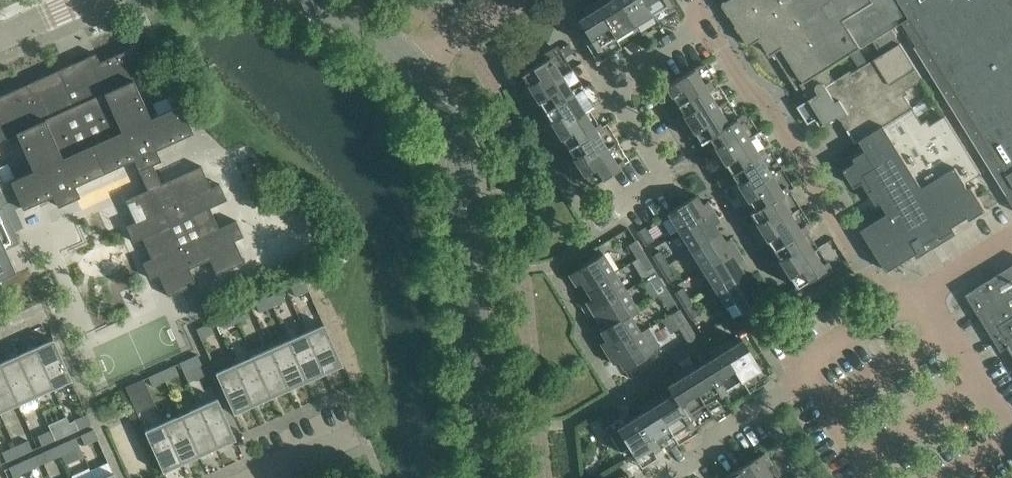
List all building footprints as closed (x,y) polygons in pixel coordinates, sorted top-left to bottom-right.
[(636,30),(618,0),(608,0),(607,1),(606,0),(596,0),(593,2),(618,41),(636,30)] [(654,19),(643,0),(618,0),(636,30),(654,19)] [(654,19),(674,7),(669,0),(643,0),(654,19)] [(723,2),(749,45),(755,41),(764,36),(796,87),(801,84),(827,68),(827,67),(873,39),(882,53),(901,42),(892,28),(903,21),(890,0),(727,0),(723,2)] [(928,66),(975,38),(962,17),(952,0),(890,0),(903,21),(918,44),(915,46),(928,66)] [(975,38),(928,66),(1007,194),(1011,202),(1011,0),(990,0),(962,17),(975,38)] [(962,17),(990,0),(952,0),(962,17)] [(593,2),(584,8),(583,8),(586,13),(577,19),(599,53),(618,41),(593,2)] [(810,98),(798,105),(806,118),(814,120),(821,115),(822,117),(912,60),(901,42),(882,53),(853,72),(851,70),(835,80),(827,68),(801,84),(810,98)] [(569,44),(560,49),(565,57),(574,52),(569,44)] [(134,80),(149,73),(137,45),(99,61),(95,53),(0,96),(0,140),(15,133),(32,171),(11,180),(2,184),(0,178),(0,279),(16,272),(6,248),(20,242),(3,204),(18,197),(23,208),(53,194),(58,205),(80,195),(75,185),(134,158),(148,189),(125,199),(135,221),(126,225),(133,241),(142,237),(151,258),(143,262),(150,278),(158,274),(168,296),(196,283),(189,268),(210,259),(216,274),(244,261),(235,240),(243,235),(236,219),(219,227),(210,207),(227,199),(220,183),(211,187),(201,165),(161,183),(152,163),(161,159),(156,148),(193,131),(180,104),(151,117),(134,80)] [(566,71),(555,52),(521,73),(526,82),(521,85),(527,96),(566,71)] [(608,68),(614,64),(608,55),(602,58),(608,68)] [(912,60),(822,117),(826,123),(839,115),(848,129),(850,128),(858,141),(912,107),(906,95),(907,90),(924,79),(912,60)] [(677,104),(711,83),(709,79),(703,83),(694,67),(660,88),(666,99),(672,96),(677,104)] [(578,89),(566,71),(527,96),(534,106),(539,103),(544,111),(578,89)] [(722,101),(711,83),(677,104),(682,112),(676,116),(683,126),(722,101)] [(590,108),(578,89),(544,111),(549,119),(544,122),(550,132),(590,108)] [(683,126),(689,136),(694,133),(700,142),(708,137),(707,136),(734,120),(733,118),(722,101),(683,126)] [(857,162),(845,169),(856,186),(864,181),(878,204),(882,201),(889,213),(868,226),(862,229),(888,271),(893,267),(928,246),(926,243),(937,236),(939,239),(955,229),(953,225),(968,215),(971,219),(987,209),(972,186),(969,188),(966,183),(982,173),(946,115),(929,125),(923,123),(912,107),(858,141),(861,139),(867,150),(855,158),(857,162)] [(562,139),(567,147),(601,126),(590,108),(550,132),(556,143),(562,139)] [(741,113),(733,118),(734,120),(707,136),(708,137),(713,144),(707,147),(714,157),(753,133),(741,113)] [(612,144),(601,126),(567,147),(572,155),(566,159),(573,169),(612,144)] [(765,151),(753,133),(714,157),(720,168),(725,164),(730,173),(765,151)] [(584,176),(590,185),(624,163),(612,144),(573,169),(579,179),(584,176)] [(776,170),(765,151),(730,173),(735,181),(730,184),(737,194),(776,170)] [(737,194),(743,204),(743,205),(748,201),(753,209),(753,210),(784,191),(785,192),(789,190),(776,170),(737,194)] [(795,209),(785,192),(784,191),(753,210),(753,209),(749,211),(754,220),(749,223),(756,234),(795,209)] [(713,210),(707,201),(706,200),(701,203),(696,194),(667,212),(679,231),(713,210)] [(806,227),(795,209),(756,234),(762,244),(767,241),(772,249),(806,227)] [(679,231),(690,250),(719,232),(714,224),(719,221),(713,210),(679,231)] [(637,231),(646,244),(653,240),(645,226),(637,231)] [(818,246),(806,227),(772,249),(777,257),(772,260),(778,270),(818,246)] [(702,268),(736,247),(729,237),(724,240),(719,232),(690,250),(702,268)] [(644,253),(635,240),(628,245),(636,258),(644,253)] [(830,265),(818,246),(778,270),(785,281),(790,277),(795,286),(830,265)] [(702,268),(713,286),(742,269),(737,260),(742,257),(736,247),(702,268)] [(652,255),(660,268),(668,264),(660,250),(652,255)] [(586,289),(614,272),(602,253),(569,274),(575,284),(581,281),(586,289)] [(652,267),(644,253),(636,258),(645,271),(652,267)] [(660,268),(669,282),(676,277),(668,264),(660,268)] [(767,295),(766,294),(760,284),(754,274),(753,275),(747,265),(742,269),(713,286),(732,317),(767,295)] [(966,294),(1002,350),(1009,346),(1011,351),(1011,266),(966,294)] [(592,311),(626,290),(614,272),(586,289),(591,298),(585,301),(592,311)] [(667,290),(659,277),(651,281),(660,295),(667,290)] [(304,280),(290,286),(295,295),(308,289),(304,280)] [(675,292),(683,305),(691,300),(683,287),(675,292)] [(281,290),(268,296),(272,306),(285,300),(281,290)] [(637,309),(626,290),(592,311),(598,321),(603,318),(608,325),(600,330),(600,331),(637,309)] [(675,303),(667,290),(660,295),(668,308),(675,303)] [(259,311),(272,306),(268,296),(255,302),(259,311)] [(683,305),(692,318),(699,314),(691,300),(683,305)] [(245,306),(232,312),(236,322),(250,316),(245,306)] [(607,353),(641,332),(630,314),(638,309),(637,309),(600,331),(606,339),(600,342),(607,353)] [(679,309),(671,314),(689,342),(696,337),(679,309)] [(232,312),(219,318),(223,328),(236,322),(232,312)] [(196,328),(201,338),(214,332),(210,322),(196,328)] [(324,323),(305,331),(324,373),(343,365),(324,323)] [(618,360),(623,369),(660,346),(648,327),(641,332),(607,353),(613,363),(618,360)] [(324,373),(305,331),(287,339),(306,381),(324,373)] [(35,346),(54,388),(72,380),(53,338),(35,346)] [(287,339),(269,347),(288,389),(306,381),(287,339)] [(719,345),(744,385),(746,389),(765,377),(741,339),(733,344),(729,339),(719,345)] [(725,396),(744,385),(719,345),(709,352),(712,357),(704,362),(725,396)] [(17,354),(36,396),(54,388),(35,346),(17,354)] [(288,389),(269,347),(251,355),(270,398),(288,389)] [(18,404),(36,396),(17,354),(0,361),(0,364),(18,404)] [(197,354),(184,360),(188,370),(202,363),(197,354)] [(251,355),(233,363),(252,406),(270,398),(251,355)] [(707,408),(725,396),(704,362),(696,367),(693,362),(682,368),(707,408)] [(215,372),(234,414),(252,406),(233,363),(215,372)] [(18,404),(0,364),(0,412),(18,404)] [(175,364),(161,370),(166,380),(179,374),(175,364)] [(667,385),(672,393),(689,419),(690,419),(707,408),(682,368),(672,375),(675,380),(667,385)] [(161,370),(148,376),(153,386),(166,380),(161,370)] [(125,386),(130,396),(143,390),(139,380),(125,386)] [(695,426),(690,419),(689,419),(672,393),(664,398),(661,392),(651,399),(676,438),(695,426)] [(217,397),(216,397),(198,405),(217,448),(236,439),(217,397)] [(657,450),(676,438),(651,399),(641,405),(644,411),(636,416),(657,450)] [(217,448),(198,405),(180,413),(199,456),(217,448)] [(199,456),(180,413),(162,421),(182,464),(199,456)] [(91,423),(87,414),(73,419),(78,429),(91,423)] [(654,452),(657,450),(636,416),(628,421),(624,416),(613,422),(628,445),(635,456),(650,447),(654,452)] [(61,418),(48,424),(51,430),(55,439),(68,434),(61,418)] [(182,464),(162,421),(144,429),(163,472),(182,464)] [(620,450),(628,445),(613,422),(606,427),(606,426),(605,427),(620,450)] [(94,428),(80,434),(85,444),(98,438),(94,428)] [(42,445),(55,439),(51,430),(38,435),(42,445)] [(71,439),(57,445),(62,454),(75,448),(71,439)] [(28,440),(15,446),(19,455),(32,450),(28,440)] [(49,460),(62,454),(57,445),(44,451),(49,460)] [(6,461),(19,455),(15,446),(2,451),(6,461)] [(723,477),(724,477),(764,477),(770,474),(765,466),(770,463),(764,452),(723,477)] [(21,461),(26,471),(39,465),(35,455),(21,461)] [(13,476),(26,471),(21,461),(9,467),(13,476)]
